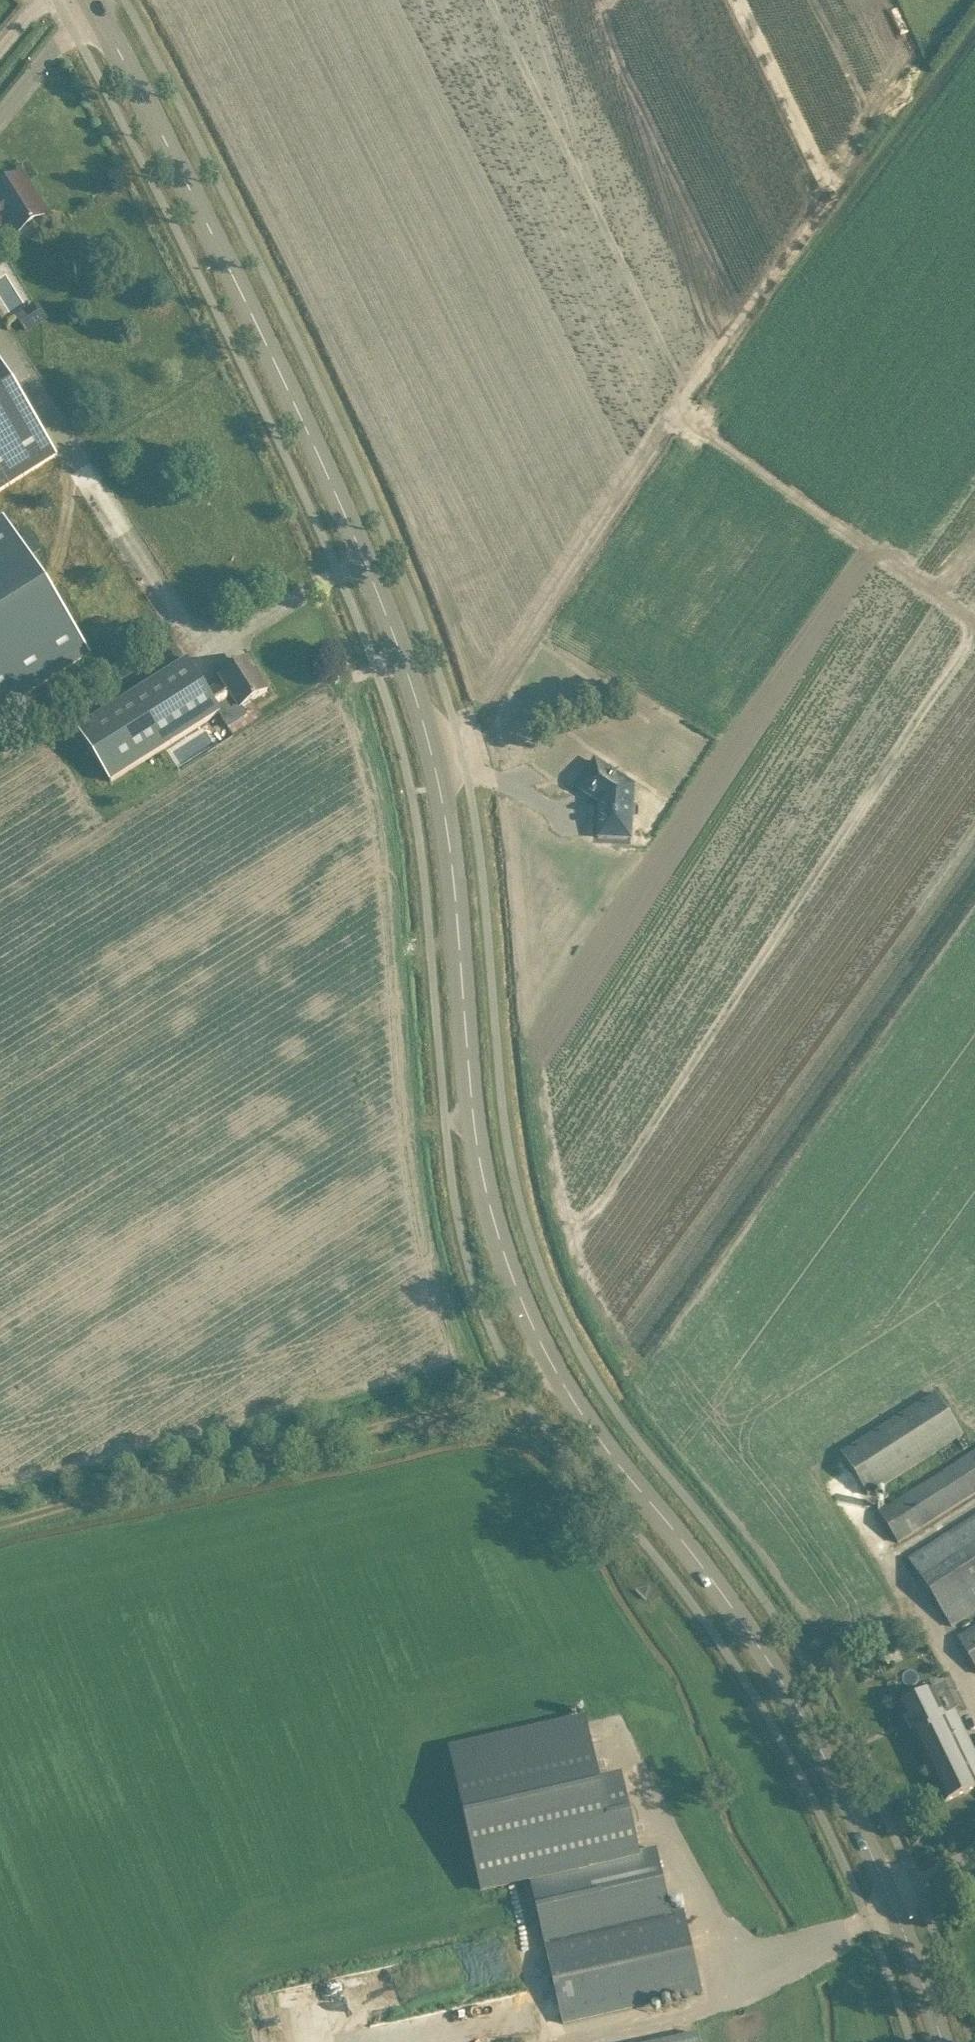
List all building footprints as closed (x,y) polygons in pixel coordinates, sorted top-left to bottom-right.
[(10,220),(19,235),(31,227),(48,216),(22,176),(0,190),(0,226),(10,220)] [(15,316),(27,334),(45,322),(34,304),(15,316)] [(56,456),(0,367),(0,492),(56,456)] [(0,516),(0,712),(91,655),(3,514),(0,516)] [(171,672),(78,731),(111,783),(220,714),(229,729),(248,717),(242,709),(251,703),(253,701),(268,692),(249,661),(235,670),(232,665),(218,673),(225,684),(209,694),(188,661),(171,672)] [(595,761),(578,789),(600,804),(598,838),(631,840),(634,786),(595,761)] [(841,1454),(850,1467),(869,1497),(963,1437),(936,1394),(841,1454)] [(880,1514),(898,1543),(974,1494),(974,1453),(880,1514)] [(952,1627),(974,1612),(974,1517),(909,1560),(952,1627)] [(958,1638),(974,1666),(974,1627),(958,1638)] [(917,1698),(899,1707),(946,1803),(974,1788),(974,1754),(954,1711),(944,1716),(931,1691),(917,1698)] [(684,1912),(672,1914),(657,1849),(640,1853),(627,1795),(604,1800),(587,1722),(450,1752),(481,1890),(530,1878),(545,1942),(559,2024),(698,1994),(698,1995),(703,1994),(684,1912)] [(415,1995),(523,1971),(518,1945),(410,1968),(415,1995)]
